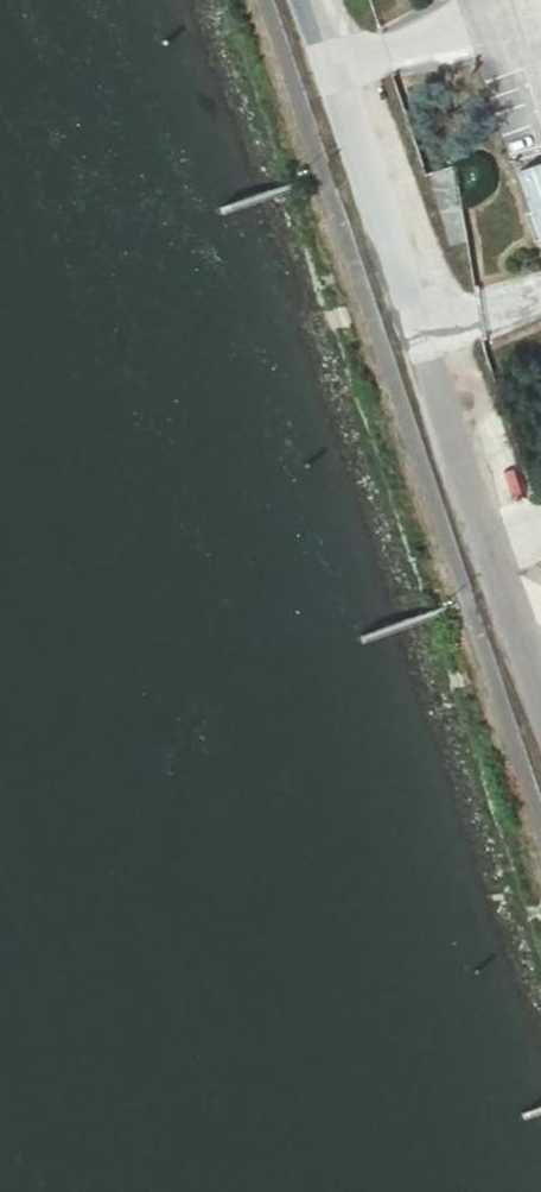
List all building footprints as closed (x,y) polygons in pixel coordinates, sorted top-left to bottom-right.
[(536,240),(540,238),(540,174),(538,165),(513,174),(536,240)]
